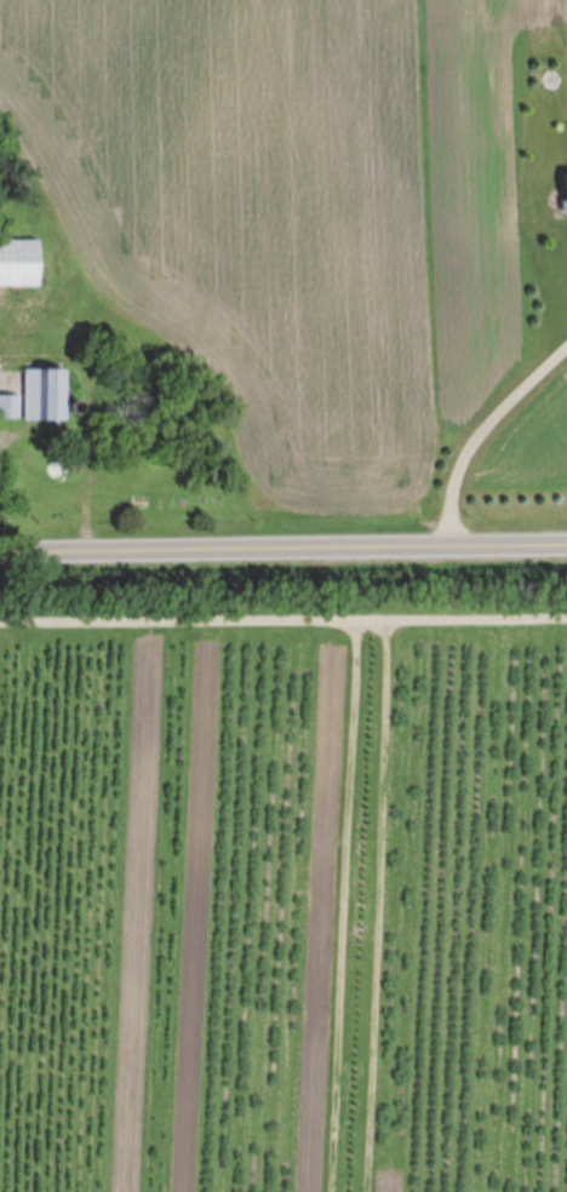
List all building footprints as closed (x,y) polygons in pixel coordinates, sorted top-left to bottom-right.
[(41,287),(41,240),(0,240),(0,287),(41,287)] [(26,420),(61,420),(61,370),(26,370),(26,420)] [(21,418),(21,395),(0,395),(0,418),(21,418)]
